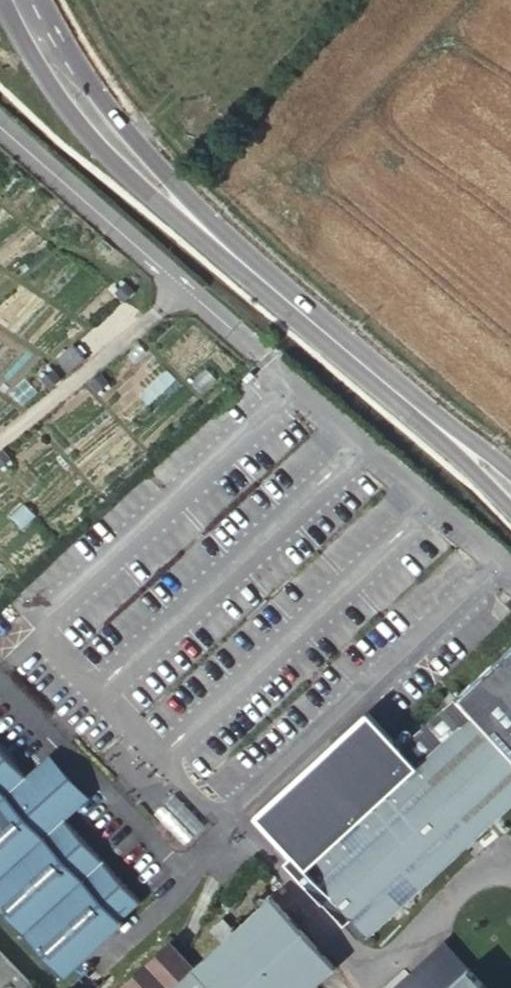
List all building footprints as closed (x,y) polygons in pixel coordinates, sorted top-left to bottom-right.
[(402,737),(367,701),(256,807),(285,838),(275,847),(298,875),(363,942),(510,807),(510,641),(402,737)] [(62,977),(122,920),(119,917),(139,898),(63,816),(78,802),(78,801),(76,798),(75,796),(73,792),(70,789),(68,785),(66,783),(63,780),(60,776),(57,773),(53,769),(48,765),(43,762),(40,760),(39,759),(23,774),(0,749),(0,910),(62,977)] [(46,753),(39,759),(40,760),(43,762),(48,765),(53,769),(57,773),(60,776),(63,780),(66,783),(68,785),(70,789),(73,792),(75,796),(76,798),(78,801),(86,795),(46,753)] [(172,936),(118,980),(127,987),(308,987),(338,960),(271,888),(233,923),(225,912),(209,927),(218,939),(194,958),(172,936)] [(470,956),(444,939),(405,980),(396,987),(500,987),(470,956)] [(31,984),(0,952),(0,987),(28,987),(31,984)]
